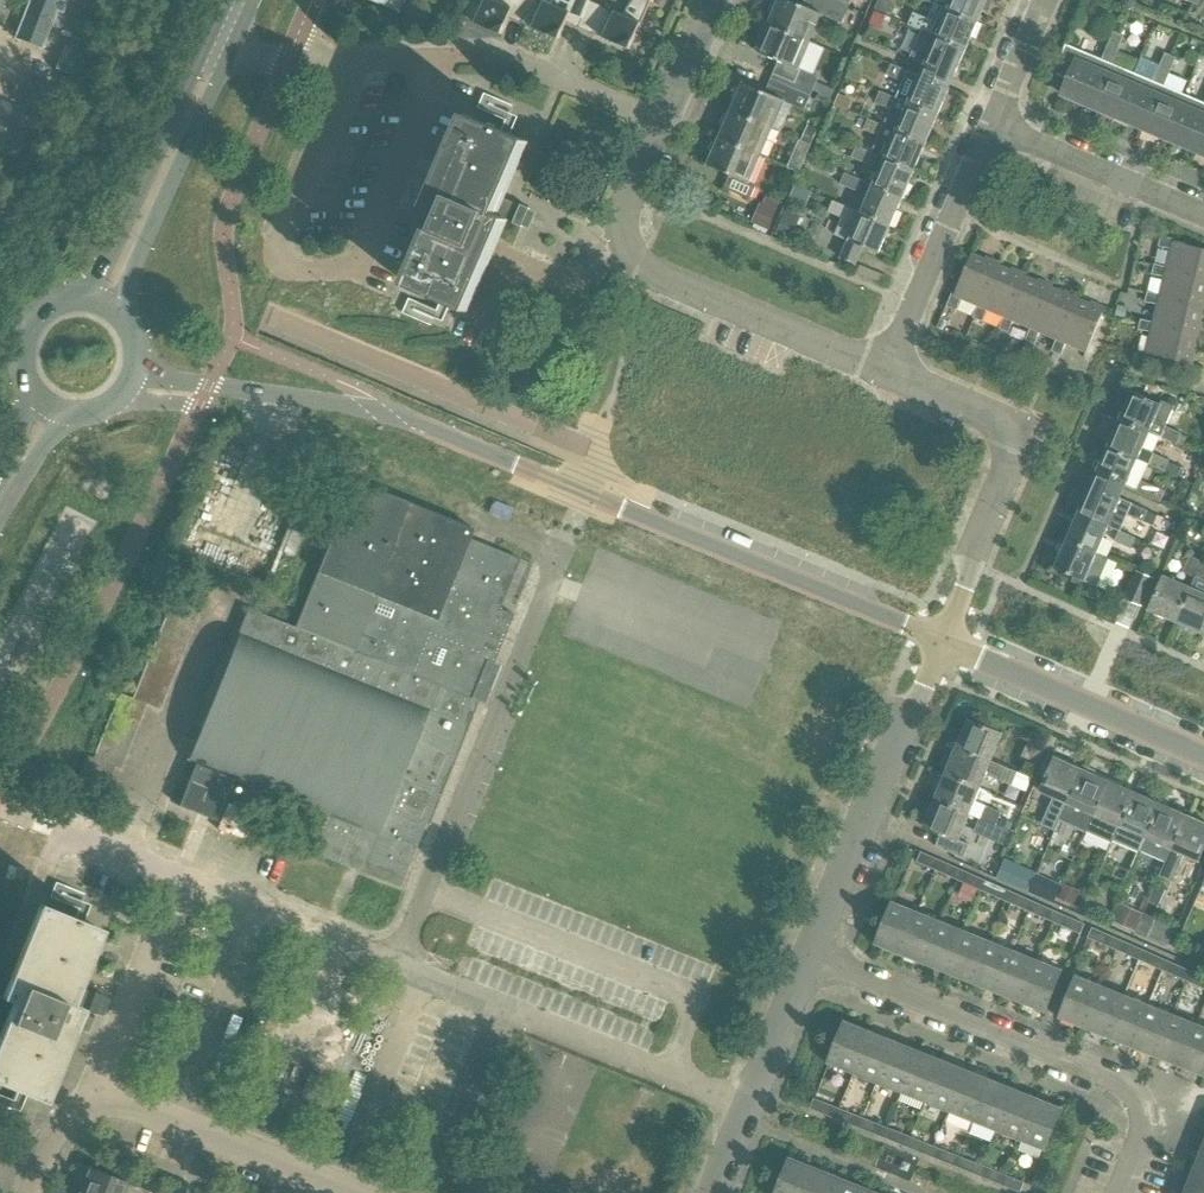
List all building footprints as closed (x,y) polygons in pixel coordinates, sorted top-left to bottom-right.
[(57,0),(25,0),(15,26),(44,36),(57,0)] [(402,14),(408,0),(370,0),(402,14)] [(464,19),(503,36),(514,10),(526,15),(526,16),(533,0),(473,0),(464,19)] [(526,15),(522,24),(561,40),(571,15),(583,20),(584,20),(592,2),(593,0),(557,0),(554,5),(541,0),(533,0),(526,16),(526,15)] [(583,20),(580,28),(631,50),(652,0),(634,0),(624,15),(592,2),(584,20),(583,20)] [(792,0),(780,0),(770,24),(812,42),(824,14),(843,22),(849,9),(828,0),(806,0),(804,5),(792,0)] [(935,2),(982,22),(991,0),(931,0),(935,2)] [(914,13),(909,25),(924,32),(938,38),(939,36),(970,49),(982,22),(935,2),(935,4),(928,20),(914,13)] [(758,51),(780,61),(774,74),(814,91),(819,78),(800,70),(812,42),(770,24),(758,51)] [(1127,35),(1116,30),(1110,44),(1121,49),(1127,35)] [(924,32),(912,59),(926,65),(936,70),(936,71),(940,74),(937,82),(953,89),(957,79),(970,49),(939,36),(938,38),(924,32)] [(1104,58),(1068,43),(1056,71),(1070,78),(1064,92),(1090,103),(1109,60),(1104,58)] [(1121,49),(1110,44),(1104,58),(1109,60),(1115,63),(1121,49)] [(1176,58),(1166,53),(1160,66),(1171,71),(1176,58)] [(1116,114),(1134,72),(1115,64),(1115,63),(1109,60),(1090,103),(1116,114)] [(893,63),(888,75),(903,82),(897,97),(910,103),(937,115),(941,116),(953,89),(937,82),(940,74),(936,71),(936,70),(926,65),(925,68),(922,75),(893,63)] [(1171,71),(1160,66),(1154,80),(1160,82),(1165,84),(1171,71)] [(1154,81),(1134,72),(1116,114),(1142,126),(1160,82),(1154,80),(1154,81)] [(30,147),(21,143),(42,84),(27,78),(19,98),(8,92),(0,112),(0,160),(21,169),(30,147)] [(766,92),(745,83),(733,111),(775,129),(787,101),(806,110),(812,96),(772,79),(766,92)] [(1168,137),(1185,95),(1164,86),(1165,84),(1160,82),(1142,126),(1168,137)] [(881,92),(877,102),(891,109),(884,125),(898,131),(929,144),(941,116),(937,115),(910,103),(897,97),(896,98),(881,92)] [(1185,95),(1168,137),(1194,148),(1203,123),(1203,103),(1185,95)] [(721,138),(763,157),(775,129),(733,111),(721,138)] [(443,215),(427,251),(412,288),(464,310),(504,218),(493,213),(524,140),(472,118),(441,190),(423,183),(415,203),(443,215)] [(869,118),(864,130),(879,136),(872,152),(886,158),(917,171),(929,144),(898,131),(884,125),(869,118)] [(1194,148),(1203,152),(1203,123),(1194,148)] [(709,165),(731,175),(726,188),(751,199),(757,185),(752,183),(763,157),(721,138),(709,165)] [(801,173),(813,145),(800,139),(788,168),(801,173)] [(849,142),(844,154),(869,164),(873,154),(886,159),(875,184),(906,198),(917,171),(886,158),(872,152),(849,142)] [(845,173),(841,184),(857,191),(861,180),(845,173)] [(870,197),(864,212),(894,225),(906,198),(875,184),(875,186),(870,197)] [(772,227),(782,202),(767,196),(757,221),(772,227)] [(833,200),(829,212),(841,217),(846,219),(851,208),(833,200)] [(841,217),(835,234),(882,254),(894,225),(864,212),(851,206),(851,208),(846,219),(841,217)] [(1174,250),(1169,268),(1203,277),(1203,249),(1176,242),(1177,240),(1164,237),(1162,247),(1174,250)] [(859,265),(866,248),(851,242),(844,259),(859,265)] [(956,295),(954,294),(948,307),(958,311),(964,299),(980,306),(998,264),(974,253),(956,295)] [(980,306),(974,318),(985,322),(990,310),(1007,317),(1025,275),(998,264),(980,306)] [(1166,277),(1162,294),(1203,305),(1203,277),(1169,268),(1157,265),(1155,274),(1166,277)] [(1025,275),(1007,317),(1001,329),(1011,334),(1016,322),(1034,329),(1052,287),(1025,275)] [(1052,287),(1034,329),(1028,341),(1038,345),(1043,333),(1059,340),(1077,298),(1052,287)] [(1160,305),(1155,322),(1199,333),(1203,314),(1203,305),(1162,294),(1151,291),(1148,302),(1160,305)] [(1077,298),(1059,340),(1054,352),(1064,356),(1069,344),(1088,353),(1107,311),(1077,298)] [(1141,330),(1152,333),(1147,354),(1191,365),(1199,333),(1155,322),(1143,319),(1141,330)] [(1119,421),(1150,434),(1151,432),(1177,444),(1182,433),(1167,426),(1175,407),(1162,401),(1161,404),(1132,391),(1119,421)] [(1108,446),(1139,460),(1149,464),(1165,471),(1170,460),(1144,448),(1150,434),(1119,421),(1108,446)] [(1110,493),(1122,498),(1124,493),(1127,487),(1162,502),(1166,492),(1142,481),(1149,464),(1139,460),(1108,446),(1096,474),(1109,479),(1106,487),(1112,489),(1110,493)] [(1094,479),(1092,484),(1079,512),(1110,526),(1117,509),(1143,521),(1148,511),(1122,499),(1122,498),(1110,493),(1112,489),(1106,487),(1109,479),(1096,474),(1094,479)] [(187,760),(196,764),(233,779),(324,816),(310,850),(400,887),(426,823),(428,824),(478,701),(355,650),(378,594),(369,591),(406,501),(355,480),(343,512),(296,626),(249,607),(237,638),(239,639),(191,754),(190,753),(187,760)] [(369,591),(378,594),(355,650),(478,701),(514,614),(501,608),(521,559),(471,539),(474,531),(475,529),(406,501),(369,591)] [(1110,526),(1079,512),(1067,539),(1098,553),(1110,526)] [(1136,538),(1120,530),(1115,541),(1131,549),(1136,538)] [(1067,539),(1055,568),(1097,587),(1109,558),(1098,553),(1067,539)] [(1190,555),(1183,571),(1196,577),(1203,560),(1190,555)] [(1176,621),(1202,632),(1203,627),(1203,561),(1203,560),(1196,577),(1191,586),(1176,621)] [(1138,571),(1127,600),(1142,606),(1153,577),(1138,571)] [(1165,575),(1150,610),(1176,621),(1191,586),(1165,575)] [(198,602),(176,593),(171,606),(193,615),(198,617),(203,604),(198,602)] [(187,627),(193,630),(198,617),(193,615),(171,606),(166,618),(187,627)] [(181,640),(187,643),(193,630),(187,627),(166,618),(160,631),(181,640)] [(176,653),(182,655),(187,643),(181,640),(160,631),(155,644),(176,653)] [(170,666),(177,669),(182,655),(176,653),(155,644),(150,657),(170,666)] [(165,678),(172,681),(177,669),(170,666),(150,657),(144,670),(165,678)] [(149,687),(166,694),(172,681),(165,678),(144,670),(139,682),(149,687)] [(139,682),(133,697),(143,701),(148,703),(160,708),(166,694),(149,687),(139,682)] [(133,697),(121,692),(115,706),(137,715),(143,717),(148,703),(143,701),(133,697)] [(131,727),(138,729),(143,717),(137,715),(115,706),(110,718),(131,727)] [(126,739),(133,742),(138,729),(131,727),(110,718),(105,730),(126,739)] [(1003,733),(968,719),(956,748),(991,763),(991,762),(1003,733)] [(120,751),(128,754),(133,742),(126,739),(105,730),(100,742),(120,751)] [(100,742),(94,757),(114,765),(116,766),(121,769),(128,754),(120,751),(100,742)] [(1044,751),(1027,744),(1021,758),(1038,765),(1044,751)] [(991,763),(956,748),(945,775),(980,789),(986,774),(1013,786),(1015,783),(1028,789),(1032,779),(991,762),(991,763)] [(1056,757),(1041,791),(1054,797),(1042,824),(1055,830),(1061,818),(1063,814),(1083,769),(1056,757)] [(196,764),(179,806),(216,821),(233,779),(196,764)] [(1063,814),(1061,818),(1086,830),(1109,778),(1098,773),(1097,775),(1083,769),(1063,814)] [(970,815),(980,819),(980,820),(996,826),(1002,812),(986,805),(985,807),(975,803),(980,789),(945,775),(935,801),(969,815),(970,815)] [(1109,778),(1086,830),(1112,841),(1113,840),(1134,792),(1121,786),(1122,784),(1109,778)] [(1134,792),(1113,840),(1139,851),(1142,845),(1145,838),(1160,804),(1161,802),(1150,797),(1149,799),(1134,792)] [(943,833),(938,844),(965,856),(970,844),(959,840),(969,815),(935,801),(924,826),(943,833)] [(1142,845),(1139,851),(1165,863),(1166,862),(1186,816),(1160,804),(1145,838),(1142,845)] [(1160,875),(1172,881),(1184,855),(1198,862),(1203,849),(1203,824),(1186,816),(1166,862),(1165,863),(1160,875)] [(975,833),(991,839),(996,826),(980,820),(975,833)] [(942,872),(946,862),(922,852),(918,862),(942,872)] [(964,882),(969,872),(946,862),(942,872),(964,882)] [(987,892),(992,882),(969,872),(964,882),(987,892)] [(1037,873),(1029,892),(1055,904),(1063,885),(1037,873)] [(1167,905),(1172,885),(1159,881),(1153,901),(1167,905)] [(1011,903),(1015,893),(992,882),(987,892),(1011,903)] [(1065,883),(1058,898),(1074,905),(1080,890),(1065,883)] [(1034,913),(1038,903),(1015,893),(1011,903),(1034,913)] [(894,900),(877,943),(901,953),(918,910),(894,900)] [(1057,923),(1062,913),(1038,903),(1034,913),(1057,923)] [(1134,932),(1143,913),(1119,903),(1111,922),(1134,932)] [(0,1048),(0,1083),(41,1100),(78,1007),(67,1003),(98,928),(43,906),(12,981),(0,976),(0,998),(18,1005),(0,1048)] [(925,963),(942,920),(918,910),(901,953),(925,963)] [(1062,913),(1057,923),(1082,934),(1086,924),(1062,913)] [(1143,913),(1134,932),(1149,938),(1157,919),(1143,913)] [(949,973),(967,930),(942,920),(925,963),(949,973)] [(1113,948),(1117,938),(1093,927),(1089,937),(1113,948)] [(967,930),(949,973),(973,982),(991,940),(967,930)] [(1135,958),(1140,948),(1117,938),(1113,948),(1135,958)] [(991,940),(973,982),(998,992),(1015,950),(991,940)] [(1158,968),(1163,958),(1140,948),(1135,958),(1158,968)] [(1022,1002),(1039,959),(1015,950),(998,992),(1022,1002)] [(1182,978),(1186,969),(1163,958),(1158,968),(1182,978)] [(1063,969),(1039,959),(1022,1002),(1046,1012),(1063,969)] [(1186,969),(1182,978),(1203,988),(1203,977),(1186,969)] [(1078,975),(1073,986),(1060,1019),(1084,1028),(1102,984),(1078,975)] [(1126,994),(1102,984),(1084,1028),(1108,1038),(1126,994)] [(1126,994),(1108,1038),(1132,1047),(1150,1003),(1126,994)] [(1150,1003),(1132,1047),(1156,1057),(1174,1013),(1150,1003)] [(1174,1013),(1156,1057),(1180,1067),(1198,1023),(1174,1013)] [(845,1019),(827,1064),(852,1074),(870,1029),(845,1019)] [(1198,1023),(1180,1067),(1203,1076),(1203,1025),(1198,1023)] [(876,1084),(894,1039),(870,1029),(852,1074),(876,1084)] [(894,1039),(876,1084),(900,1093),(918,1049),(894,1039)] [(918,1049),(900,1093),(924,1103),(942,1058),(918,1049)] [(948,1112),(966,1068),(942,1058),(924,1103),(948,1112)] [(972,1122),(990,1077),(966,1068),(948,1112),(972,1122)] [(990,1077),(972,1122),(996,1132),(1014,1087),(990,1077)] [(1020,1141),(1038,1096),(1014,1087),(996,1132),(1020,1141)] [(9,1106),(12,1096),(0,1092),(0,1103),(9,1106)] [(1044,1151),(1062,1106),(1038,1096),(1020,1141),(1044,1151)] [(834,1118),(838,1107),(815,1098),(810,1108),(834,1118)] [(857,1127),(861,1116),(838,1107),(834,1118),(857,1127)] [(880,1136),(884,1126),(861,1116),(857,1127),(880,1136)] [(903,1145),(908,1135),(884,1126),(880,1136),(903,1145)] [(927,1155),(931,1144),(908,1135),(903,1145),(927,1155)] [(1196,1160),(1203,1163),(1203,1140),(1196,1160)] [(950,1164),(954,1153),(931,1144),(927,1155),(950,1164)] [(973,1173),(977,1163),(954,1153),(950,1164),(973,1173)] [(775,1192),(804,1192),(816,1166),(790,1155),(775,1192)] [(1196,1160),(1186,1184),(1203,1191),(1203,1163),(1196,1160)] [(997,1183),(1001,1172),(977,1163),(973,1173),(997,1183)] [(839,1175),(816,1166),(804,1192),(832,1192),(839,1175)] [(128,1183),(91,1169),(81,1192),(125,1192),(128,1183)] [(1001,1172),(997,1183),(1021,1192),(1025,1182),(1001,1172)] [(863,1185),(839,1175),(832,1192),(860,1192),(863,1185)] [(1186,1184),(1183,1192),(1203,1192),(1203,1191),(1186,1184)]
